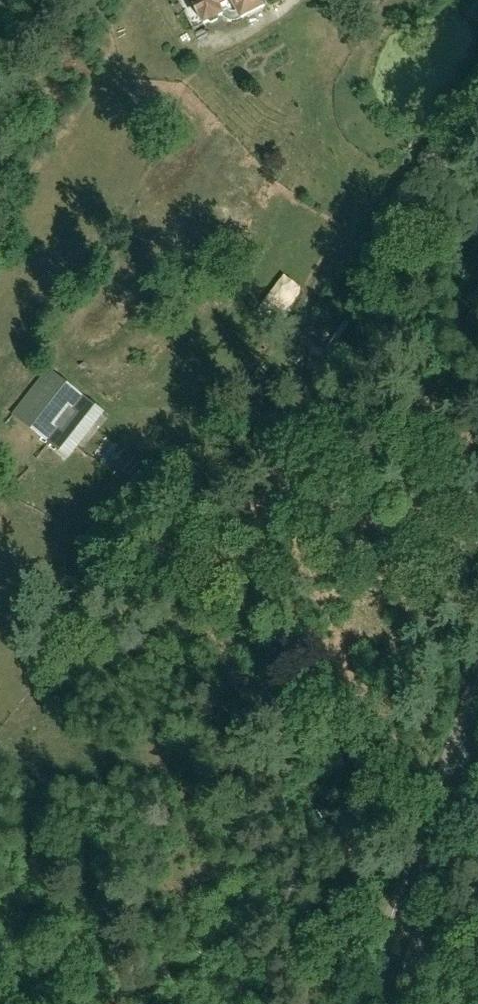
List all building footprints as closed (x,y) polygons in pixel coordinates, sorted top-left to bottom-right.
[(205,26),(209,24),(212,26),(218,23),(218,19),(222,17),(225,20),(228,22),(231,22),(235,22),(239,22),(243,20),(265,9),(260,0),(191,0),(205,26)] [(352,323),(338,343),(352,352),(366,332),(352,323)] [(104,414),(49,370),(13,414),(68,460),(104,414)]
